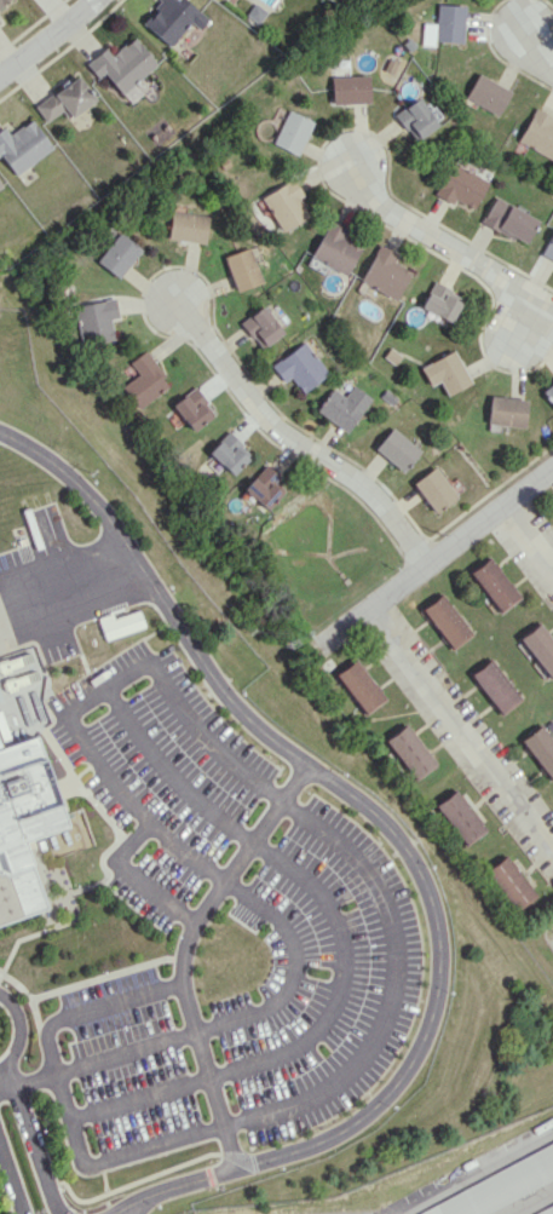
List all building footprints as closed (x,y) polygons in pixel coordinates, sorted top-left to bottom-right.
[(158,0),(140,21),(169,47),(191,22),(199,29),(208,19),(187,0),(158,0)] [(464,5),(436,4),(435,23),(423,23),(422,45),(433,46),(433,41),(462,43),(464,5)] [(157,64),(134,36),(111,55),(105,47),(85,63),(97,78),(104,73),(120,94),(157,64)] [(510,91),(478,73),(464,97),(496,116),(510,91)] [(33,105),(45,122),(62,110),(68,118),(94,100),(77,75),(33,105)] [(368,75),(330,76),(331,103),(368,102),(368,75)] [(414,141),(437,124),(416,97),(393,114),(414,141)] [(552,116),(535,107),(516,141),(552,160),(552,158),(552,125),(548,122),(552,116)] [(313,121),(287,109),(271,143),(296,155),(313,121)] [(0,130),(0,160),(11,176),(52,149),(32,118),(8,134),(4,127),(0,130)] [(434,194),(451,204),(455,199),(471,209),(487,182),(453,162),(434,194)] [(303,195),(291,177),(260,198),(282,232),(308,214),(298,199),(303,195)] [(480,222),(523,244),(537,219),(494,196),(480,222)] [(172,209),(167,237),(203,243),(208,215),(172,209)] [(342,236),(346,229),(329,220),(309,256),(344,275),(360,246),(342,236)] [(552,260),(552,230),(540,254),(552,260)] [(119,231),(97,260),(117,277),(140,248),(119,231)] [(397,253),(377,243),(359,281),(395,299),(409,270),(392,262),(397,253)] [(236,292),(261,281),(247,247),(221,257),(236,292)] [(462,296),(432,281),(420,308),(450,322),(462,296)] [(74,305),(80,345),(112,339),(109,318),(117,317),(113,298),(74,305)] [(239,322),(258,349),(281,333),(262,305),(239,322)] [(289,377),(301,393),(327,372),(302,341),(269,366),(282,382),(289,377)] [(390,347),(382,356),(392,363),(399,355),(390,347)] [(453,350),(420,367),(430,385),(438,380),(447,396),(471,382),(453,350)] [(169,385),(143,351),(128,362),(136,374),(120,386),(136,408),(169,385)] [(552,405),(552,382),(541,391),(552,405)] [(369,396),(350,385),(344,396),(330,387),(315,412),(347,432),(369,396)] [(191,430),(212,413),(192,387),(170,404),(191,430)] [(526,398),(488,396),(487,424),(524,426),(526,398)] [(373,449),(402,472),(420,450),(391,427),(373,449)] [(231,475),(250,455),(226,431),(206,451),(231,475)] [(241,488),(262,509),(278,493),(270,484),(277,477),(264,465),(241,488)] [(434,513),(457,496),(434,466),(411,483),(434,513)] [(500,610),(519,593),(486,557),(467,575),(500,610)] [(422,607),(447,647),(469,634),(443,593),(422,607)] [(97,618),(105,640),(144,626),(138,609),(113,618),(111,612),(97,618)] [(542,622),(520,635),(544,677),(552,671),(552,641),(542,622)] [(7,692),(42,679),(31,651),(0,661),(0,673),(7,692)] [(360,713),(382,701),(357,659),(336,672),(360,713)] [(469,675),(499,713),(520,697),(490,659),(469,675)] [(414,779),(435,763),(404,724),(383,740),(414,779)] [(548,780),(552,776),(552,743),(540,725),(520,740),(548,780)] [(44,907),(21,845),(64,823),(31,737),(0,748),(0,924),(44,907)] [(483,831),(456,790),(435,804),(462,844),(483,831)] [(534,895),(504,855),(484,870),(514,910),(534,895)] [(552,1177),(552,1141),(418,1213),(485,1213),(552,1177)] [(529,1213),(552,1213),(552,1203),(529,1213)]
